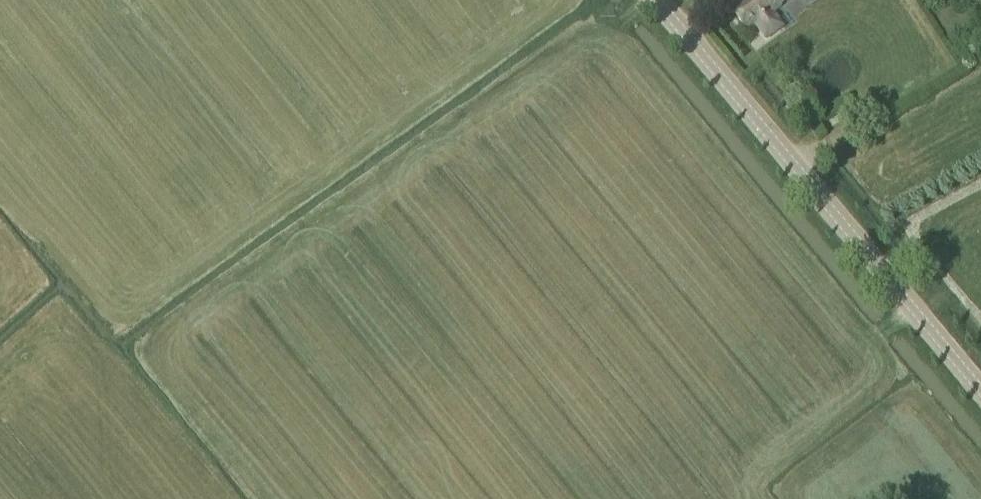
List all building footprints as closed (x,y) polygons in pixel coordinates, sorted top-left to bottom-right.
[(747,30),(771,11),(772,13),(781,6),(777,0),(746,0),(733,10),(747,30)]
